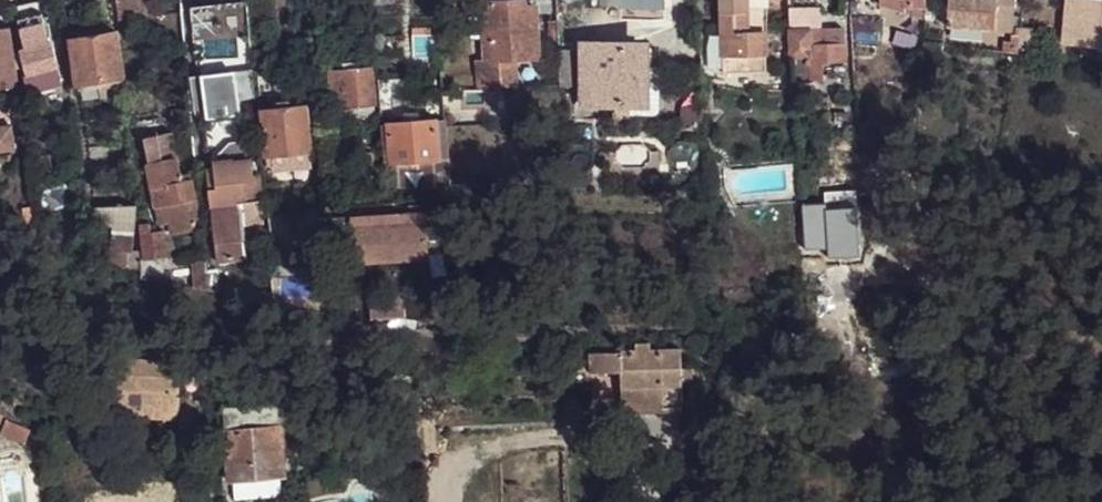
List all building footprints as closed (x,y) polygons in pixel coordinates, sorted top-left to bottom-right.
[(118,21),(145,15),(143,0),(115,0),(118,21)] [(204,0),(180,0),(181,9),(204,4),(204,0)] [(478,88),(518,86),(517,59),(540,57),(536,0),(483,0),(482,0),(481,0),(486,59),(476,59),(478,88)] [(723,73),(767,71),(766,30),(768,30),(768,0),(721,0),(721,12),(722,12),(723,35),(723,68),(723,73)] [(880,4),(926,17),(926,7),(926,0),(880,0),(880,4)] [(946,26),(1012,30),(1014,0),(948,0),(947,6),(946,26)] [(1062,43),(1095,46),(1101,47),(1101,0),(1066,0),(1062,43)] [(22,74),(26,90),(60,81),(52,40),(49,41),(39,1),(19,5),(15,6),(25,46),(20,47),(26,73),(22,74)] [(887,21),(884,37),(905,40),(908,25),(887,21)] [(0,28),(0,88),(18,86),(10,27),(0,28)] [(790,30),(792,80),(823,79),(823,63),(845,63),(844,29),(790,30)] [(70,39),(76,84),(99,80),(123,77),(117,32),(70,39)] [(709,46),(708,68),(723,68),(723,35),(711,35),(709,46)] [(578,109),(580,108),(651,108),(651,39),(578,39),(578,109)] [(587,47),(586,101),(642,101),(643,46),(587,47)] [(1093,59),(1101,60),(1101,47),(1095,46),(1093,59)] [(560,50),(562,83),(563,87),(576,86),(574,51),(560,50)] [(330,71),(334,108),(374,104),(370,67),(330,71)] [(257,112),(253,72),(196,79),(201,106),(208,105),(209,118),(257,112)] [(99,80),(101,99),(124,95),(123,77),(99,80)] [(262,110),(267,156),(288,153),(311,151),(306,106),(262,110)] [(113,110),(115,124),(128,122),(127,109),(113,110)] [(13,110),(15,125),(21,124),(20,110),(13,110)] [(833,111),(832,122),(857,125),(856,113),(833,111)] [(324,114),(325,122),(340,120),(339,112),(324,114)] [(390,153),(392,163),(440,161),(436,121),(436,120),(388,124),(388,125),(381,126),(384,154),(390,153)] [(436,121),(440,161),(449,160),(444,121),(436,121)] [(14,149),(12,125),(0,127),(0,151),(14,149)] [(197,199),(192,178),(181,180),(172,131),(143,138),(149,165),(148,165),(155,207),(156,207),(160,224),(169,222),(172,229),(193,225),(198,214),(197,199)] [(267,156),(268,174),(290,170),(288,153),(267,156)] [(207,168),(217,262),(247,259),(244,224),(263,221),(261,200),(258,175),(254,175),(252,159),(233,161),(233,159),(213,161),(214,167),(207,168)] [(385,169),(386,191),(398,190),(397,169),(385,169)] [(833,184),(832,201),(856,200),(857,186),(833,184)] [(809,196),(801,197),(803,214),(811,214),(809,196)] [(350,216),(353,263),(429,260),(426,223),(406,224),(406,212),(350,216)] [(803,214),(807,257),(818,256),(818,215),(811,214),(803,214)] [(140,223),(144,260),(167,257),(164,229),(151,230),(150,222),(140,223)] [(112,233),(110,267),(127,268),(128,251),(133,251),(134,235),(112,233)] [(852,234),(854,256),(868,255),(865,233),(852,234)] [(847,256),(847,274),(868,272),(868,255),(854,256),(847,256)] [(807,257),(808,296),(839,296),(839,256),(818,256),(807,257)] [(191,261),(194,287),(209,290),(208,274),(206,262),(191,261)] [(218,272),(220,292),(238,295),(235,271),(218,272)] [(208,274),(209,290),(220,292),(218,272),(208,274)] [(371,299),(371,319),(406,318),(406,297),(371,299)] [(621,371),(622,411),(682,409),(681,348),(650,350),(650,344),(636,344),(636,350),(597,352),(597,371),(621,371)] [(587,352),(587,372),(597,371),(597,352),(587,352)] [(122,397),(121,409),(143,411),(143,414),(178,415),(182,362),(124,358),(110,357),(108,396),(122,397)] [(222,409),(224,431),(282,426),(279,404),(222,409)] [(21,425),(16,441),(26,446),(31,430),(21,425)] [(224,431),(229,481),(235,480),(280,476),(286,475),(282,426),(224,431)] [(235,480),(236,496),(281,492),(280,476),(235,480)] [(401,501),(416,501),(417,490),(402,489),(401,501)]
